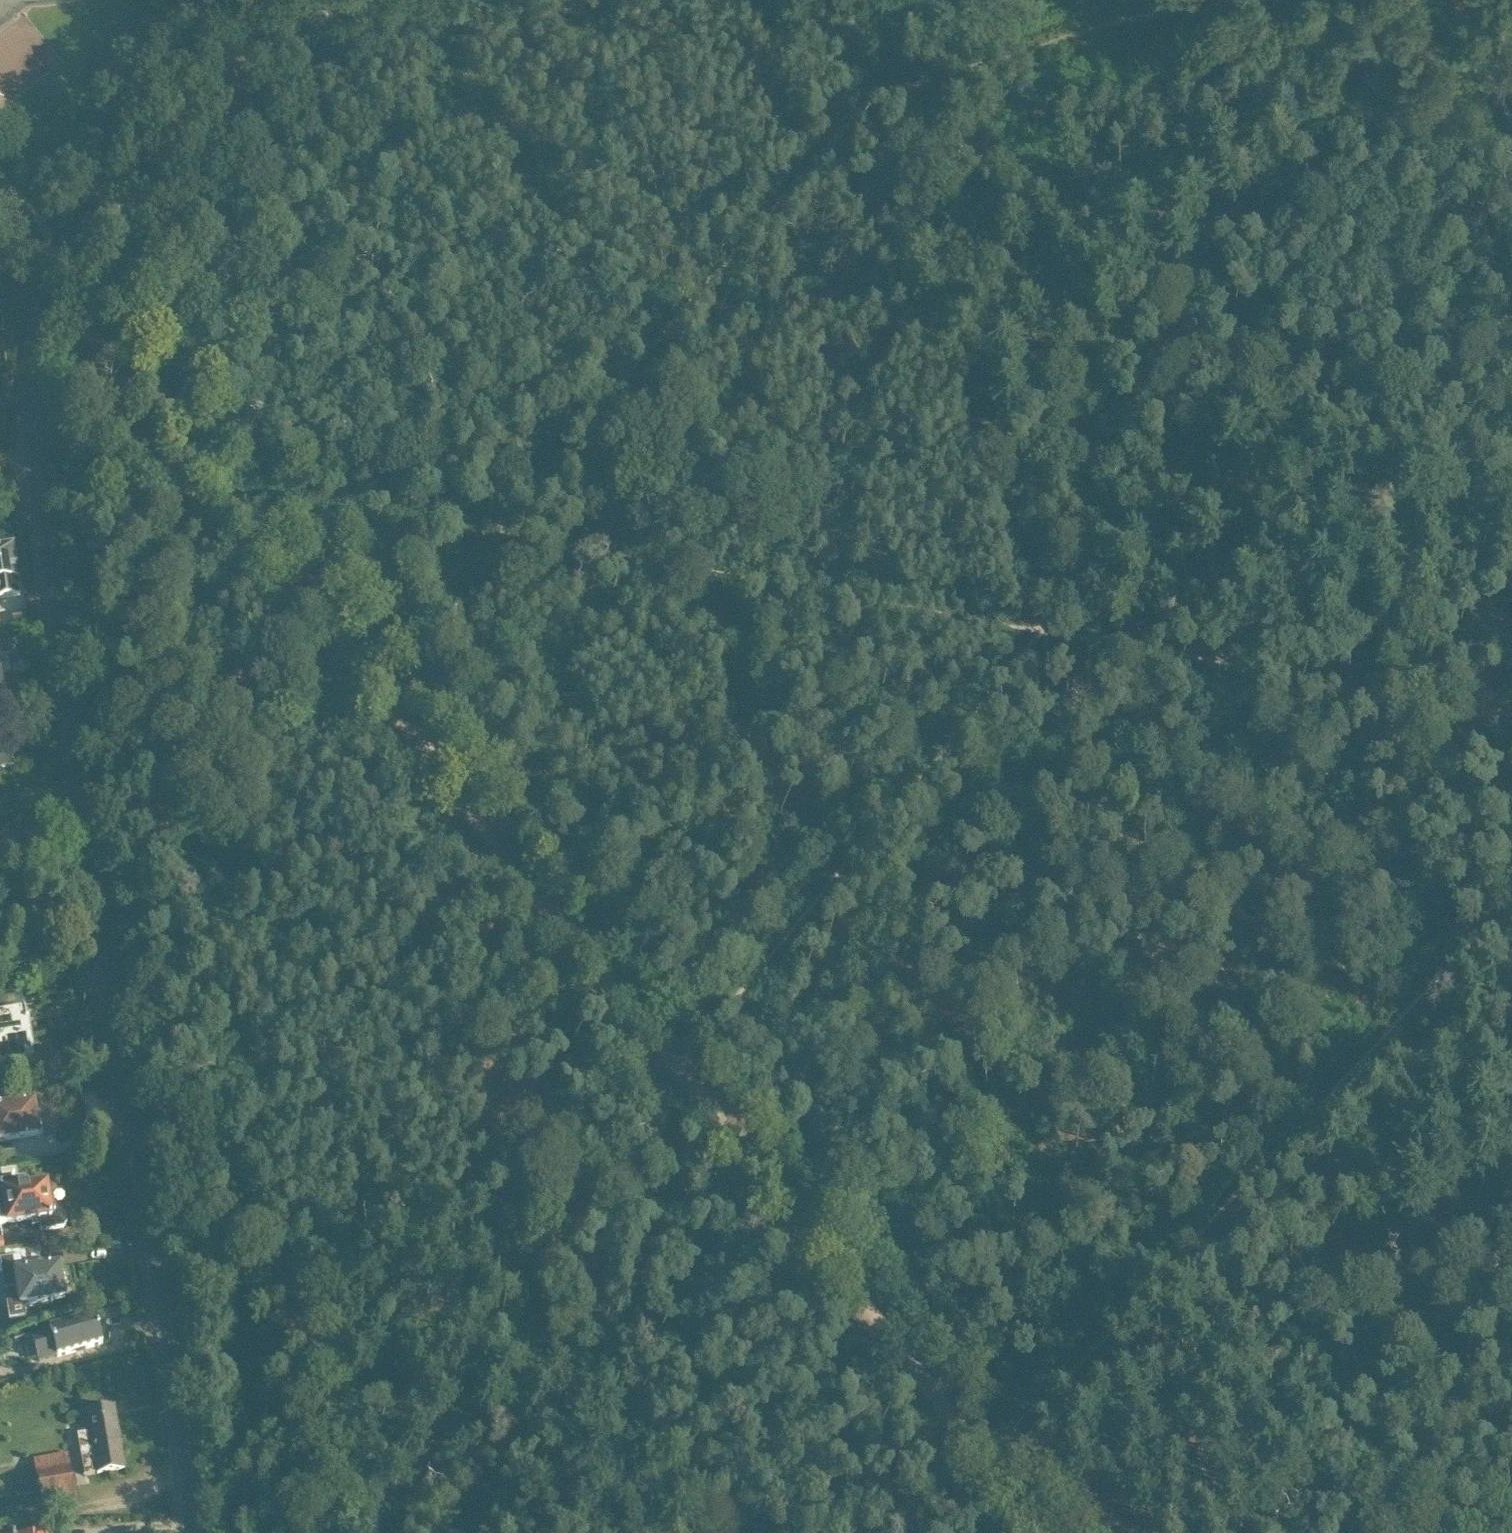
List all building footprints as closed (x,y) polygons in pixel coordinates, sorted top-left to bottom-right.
[(20,595),(17,578),(18,578),(13,544),(0,546),(0,598),(20,595)] [(15,764),(10,747),(0,750),(0,768),(15,764)] [(29,1038),(25,1012),(23,1012),(22,1004),(0,1011),(0,1042),(29,1038)] [(29,1038),(0,1042),(0,1067),(15,1065),(16,1069),(30,1067),(29,1062),(32,1062),(29,1038)] [(0,1097),(0,1141),(38,1135),(41,1131),(42,1131),(41,1123),(40,1123),(36,1120),(33,1104),(19,1106),(18,1094),(0,1097)] [(20,1187),(17,1170),(0,1173),(0,1223),(1,1223),(1,1224),(7,1223),(7,1225),(32,1221),(33,1227),(41,1226),(41,1231),(63,1228),(67,1223),(65,1215),(61,1212),(54,1213),(53,1206),(50,1205),(47,1183),(20,1187)] [(36,1248),(4,1252),(6,1261),(2,1261),(11,1320),(26,1317),(24,1306),(51,1301),(51,1303),(53,1302),(52,1301),(64,1299),(67,1295),(66,1287),(61,1284),(59,1268),(50,1269),(49,1268),(45,1269),(45,1270),(26,1273),(26,1272),(25,1272),(25,1273),(21,1274),(20,1264),(38,1261),(36,1248)] [(95,1317),(31,1335),(39,1361),(57,1356),(57,1357),(102,1343),(95,1317)] [(90,1434),(78,1436),(85,1475),(124,1468),(114,1407),(86,1412),(90,1434)] [(69,1454),(35,1460),(42,1504),(77,1498),(69,1454)]
